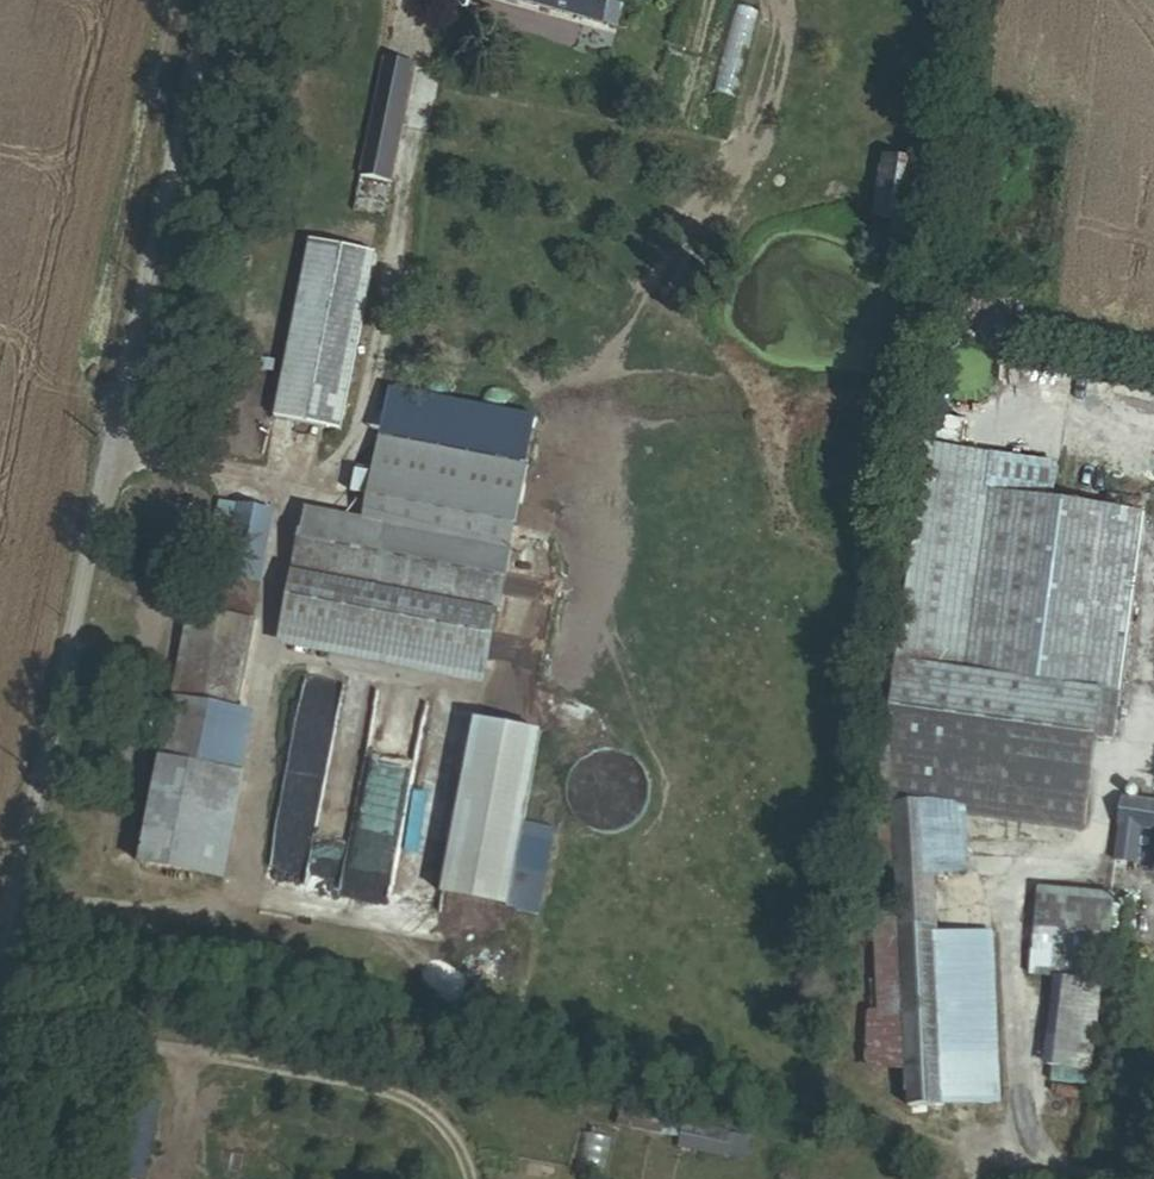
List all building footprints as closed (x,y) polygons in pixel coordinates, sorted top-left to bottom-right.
[(624,32),(629,10),(613,5),(614,0),(498,0),(624,32)] [(754,25),(730,19),(708,105),(732,111),(754,25)] [(415,67),(386,62),(364,179),(393,184),(415,67)] [(879,221),(913,225),(922,163),(888,159),(879,221)] [(341,432),(379,256),(314,242),(276,418),(341,432)] [(308,512),(283,645),(488,684),(528,467),(381,440),(365,523),(308,512)] [(931,446),(901,662),(963,670),(988,493),(1057,503),(1062,464),(931,446)] [(963,670),(1124,693),(1148,515),(1057,503),(988,493),(963,670)] [(190,613),(144,870),(228,884),(257,718),(240,715),(275,514),(221,504),(215,540),(233,543),(226,579),(228,580),(221,618),(190,613)] [(963,670),(901,662),(879,825),(881,841),(898,841),(899,866),(900,909),(904,1011),(881,1011),(867,1012),(870,1074),(909,1072),(911,1110),(1003,1105),(994,935),(942,936),(939,878),(973,877),(970,818),(1085,834),(1087,818),(1091,792),(1099,736),(1118,739),(1124,693),(963,670)] [(544,726),(477,712),(442,889),(510,902),(526,820),(544,726)] [(1153,829),(1153,803),(1091,792),(1087,818),(1153,829)] [(554,827),(526,820),(510,902),(509,908),(539,913),(554,827)] [(882,867),(899,866),(898,841),(881,841),(882,867)] [(1118,898),(1045,891),(1037,976),(1110,983),(1118,898)] [(881,1011),(904,1011),(900,909),(877,910),(881,1011)] [(124,1178),(147,1178),(161,1111),(117,1102),(103,1175),(124,1178)] [(622,1128),(684,1142),(687,1126),(625,1112),(622,1128)] [(728,1160),(729,1157),(733,1136),(687,1126),(684,1142),(682,1149),(728,1160)] [(614,1140),(585,1134),(576,1169),(605,1176),(614,1140)] [(729,1157),(740,1159),(744,1139),(733,1136),(729,1157)]
